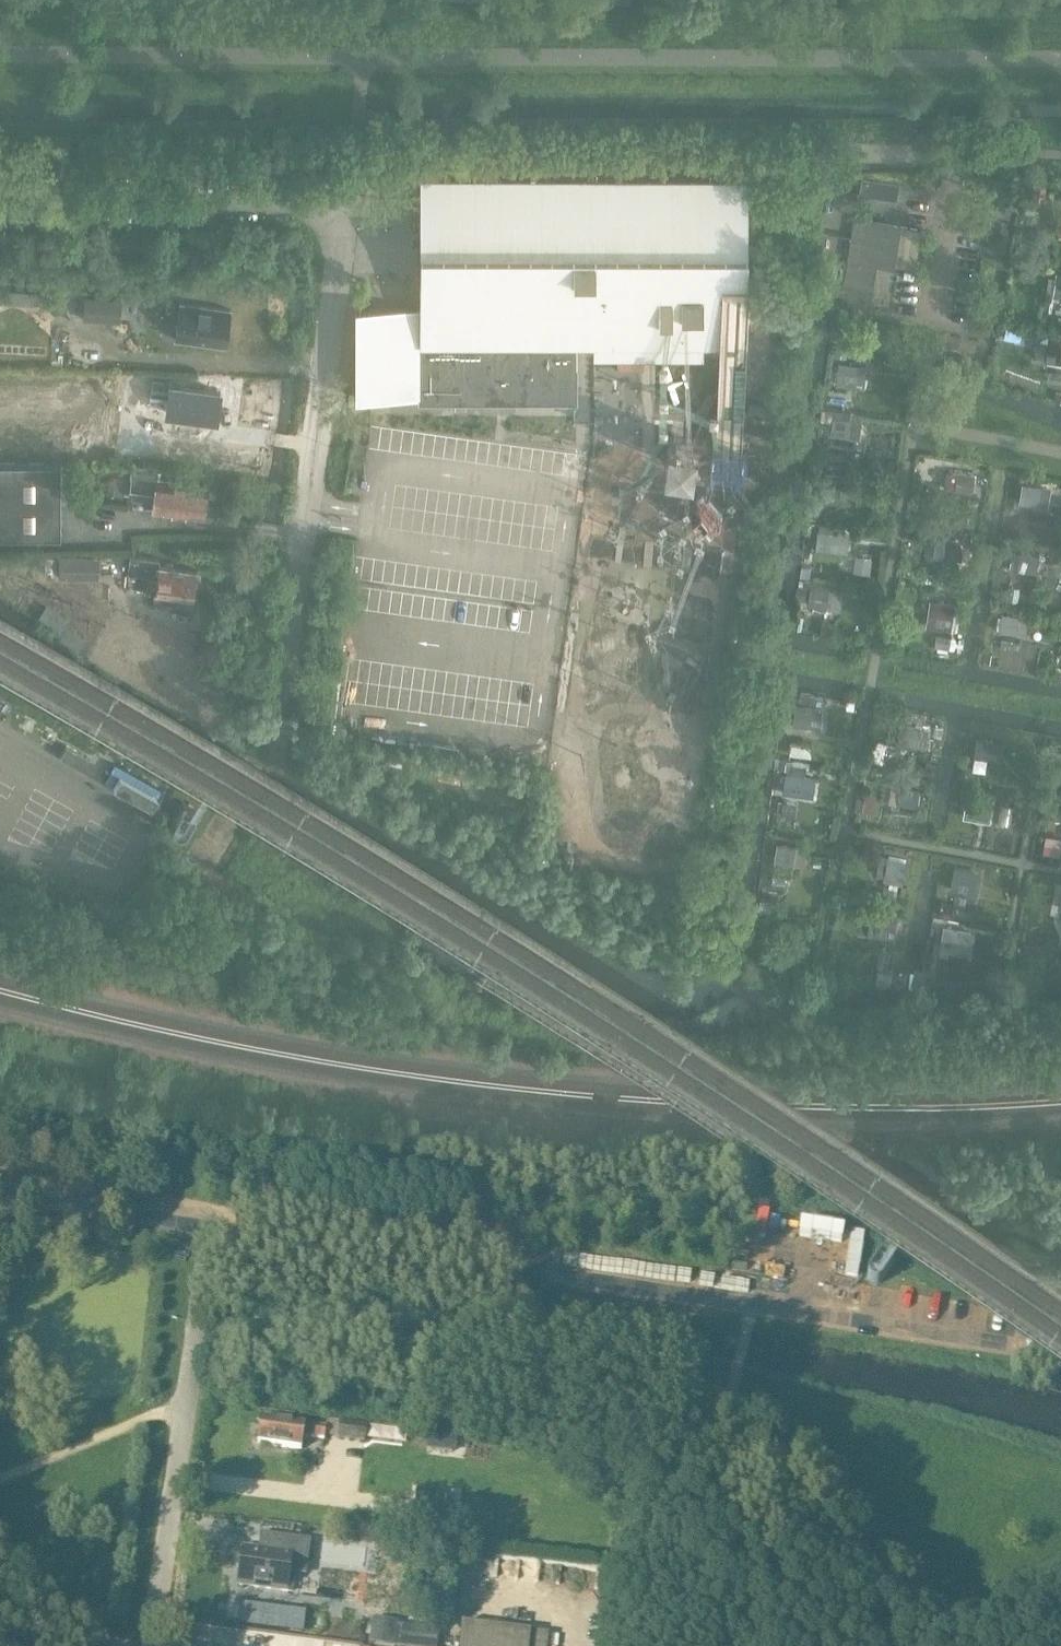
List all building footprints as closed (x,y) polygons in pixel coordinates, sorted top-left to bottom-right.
[(357,384),(357,398),(371,398),(491,398),(491,391),(513,391),(513,397),(570,397),(570,367),(578,367),(578,345),(584,345),(584,347),(585,347),(585,345),(605,345),(605,347),(607,347),(607,345),(627,345),(627,347),(629,347),(629,345),(648,345),(648,347),(650,347),(650,345),(670,345),(670,347),(672,347),(672,345),(692,345),(692,347),(693,347),(693,345),(713,345),(713,347),(715,347),(715,345),(735,345),(735,347),(737,347),(737,345),(747,345),(747,178),(737,178),(737,176),(735,176),(735,178),(715,178),(715,176),(713,176),(713,178),(693,178),(693,176),(692,176),(692,178),(672,178),(672,176),(670,176),(670,178),(650,178),(650,176),(648,176),(648,178),(629,178),(629,176),(627,176),(627,178),(607,178),(607,176),(605,176),(605,178),(585,178),(585,176),(583,176),(583,178),(564,178),(564,176),(562,176),(562,178),(542,178),(542,176),(541,176),(540,176),(540,178),(520,178),(520,176),(518,176),(518,178),(499,178),(499,176),(497,176),(497,178),(477,178),(477,176),(475,176),(475,178),(455,178),(455,176),(453,176),(453,178),(434,178),(434,176),(432,176),(432,178),(421,178),(422,308),(357,308),(357,384)] [(897,201),(900,182),(862,177),(860,195),(897,201)] [(851,236),(840,304),(850,306),(866,309),(874,261),(892,264),(900,266),(915,269),(918,255),(919,245),(922,229),(906,227),(898,225),(865,220),(856,218),(854,218),(851,236)] [(814,308),(826,232),(813,230),(800,305),(814,308)] [(120,322),(121,301),(89,299),(87,320),(120,322)] [(227,346),(231,310),(181,303),(176,339),(227,346)] [(1047,342),(1045,361),(1060,363),(1060,344),(1047,342)] [(855,389),(858,365),(839,362),(836,386),(855,389)] [(220,392),(171,385),(172,382),(152,379),(150,396),(169,398),(167,414),(216,421),(220,392)] [(848,437),(850,420),(833,418),(831,435),(848,437)] [(62,464),(0,464),(0,538),(62,538),(62,464)] [(171,483),(156,481),(157,473),(133,469),(129,492),(154,495),(151,511),(204,519),(208,489),(171,485),(171,483)] [(953,490),(972,493),(975,475),(956,472),(953,490)] [(840,504),(843,477),(825,475),(821,502),(840,504)] [(1039,506),(1042,488),(1022,484),(1020,503),(1039,506)] [(834,551),(836,533),(818,531),(815,549),(834,551)] [(962,561),(965,543),(945,540),(943,558),(962,561)] [(1029,573),(1032,554),(1013,551),(1009,569),(1029,573)] [(99,557),(60,556),(60,578),(99,579),(99,557)] [(193,599),(197,572),(150,566),(151,559),(134,557),(131,575),(157,579),(155,594),(156,594),(154,604),(178,607),(179,598),(193,599)] [(827,608),(830,590),(811,587),(809,605),(827,608)] [(953,632),(957,605),(932,601),(927,627),(953,632)] [(998,632),(1016,635),(1019,617),(1001,614),(998,632)] [(821,729),(823,708),(795,705),(793,725),(821,729)] [(908,745),(926,748),(929,731),(911,728),(908,745)] [(993,761),(996,743),(976,739),(973,758),(993,761)] [(787,774),(784,793),(802,796),(812,797),(814,778),(805,777),(787,774)] [(917,808),(920,790),(901,786),(897,804),(917,808)] [(965,800),(962,819),(989,824),(992,804),(965,800)] [(794,865),(797,846),(777,844),(774,863),(794,865)] [(902,885),(906,862),(888,859),(884,881),(902,885)] [(969,893),(973,870),(955,866),(951,890),(969,893)] [(898,916),(878,913),(875,937),(894,939),(898,916)] [(960,951),(963,933),(943,929),(940,947),(960,951)] [(324,1428),(303,1425),(259,1419),(256,1443),(299,1449),(302,1436),(322,1439),(324,1428)] [(364,1441),(366,1424),(338,1421),(338,1422),(326,1420),(324,1438),(336,1439),(336,1437),(364,1441)] [(453,1435),(451,1435),(429,1432),(427,1446),(451,1449),(453,1435)] [(306,1559),(308,1540),(267,1535),(265,1550),(240,1547),(236,1584),(230,1584),(228,1595),(235,1595),(236,1587),(287,1594),(292,1557),(306,1559)] [(241,1605),(238,1626),(286,1632),(288,1612),(241,1605)] [(440,1629),(398,1624),(399,1621),(374,1617),(370,1644),(386,1645),(438,1645),(440,1629)]
